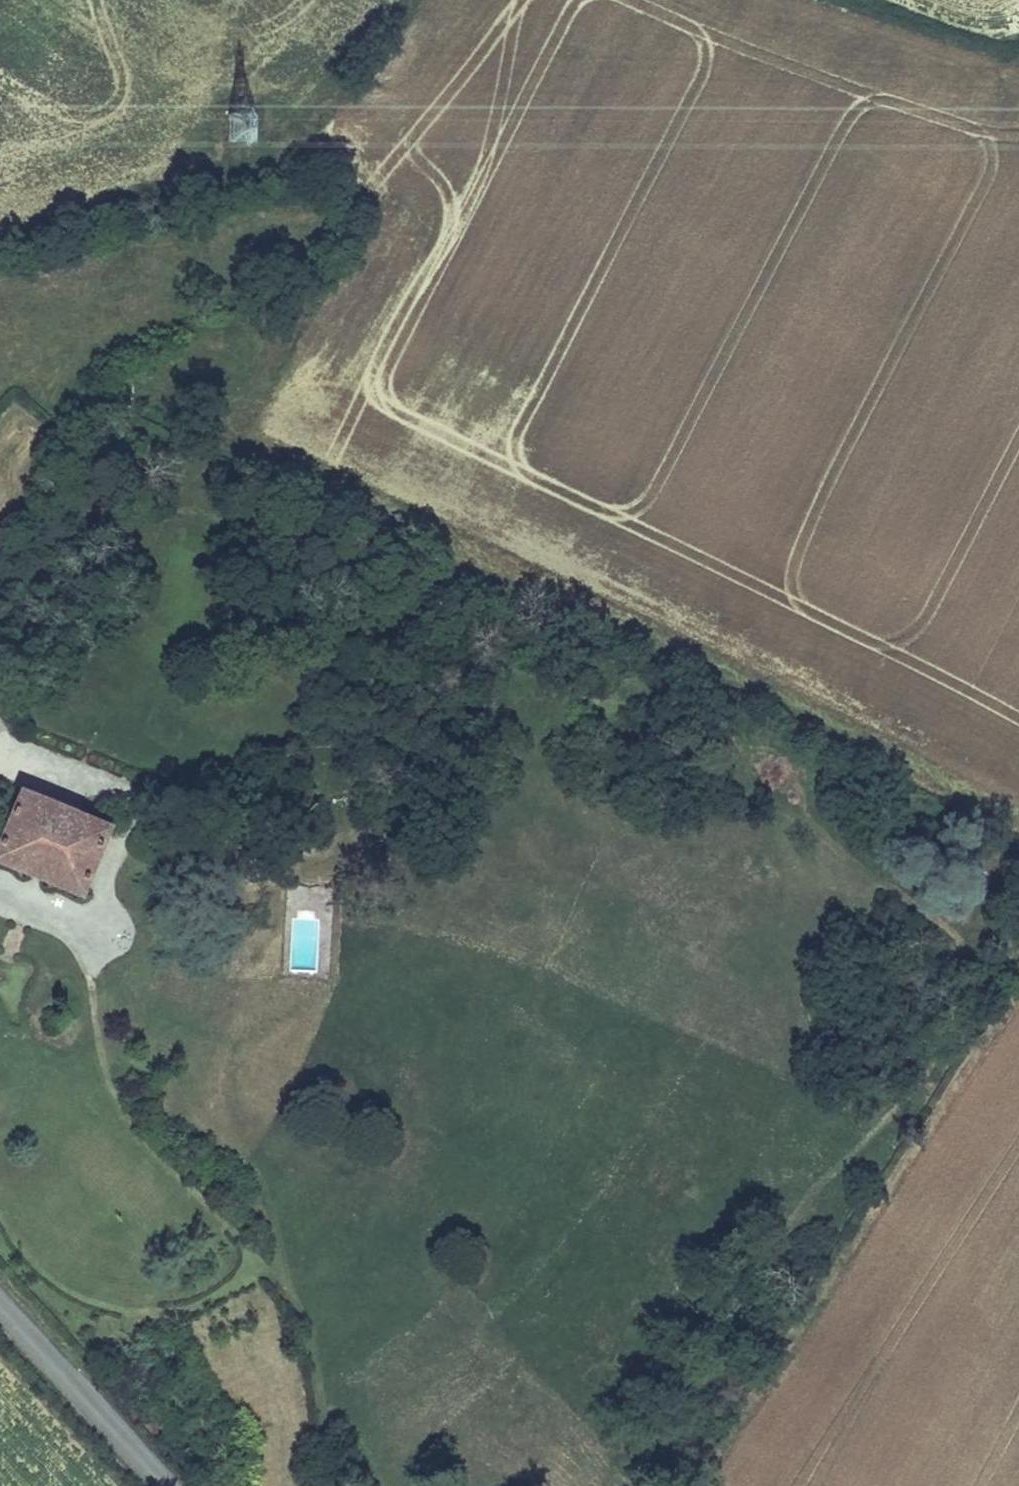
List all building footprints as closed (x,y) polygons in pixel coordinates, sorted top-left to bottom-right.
[(112,830),(30,794),(1,864),(83,900),(112,830)]
